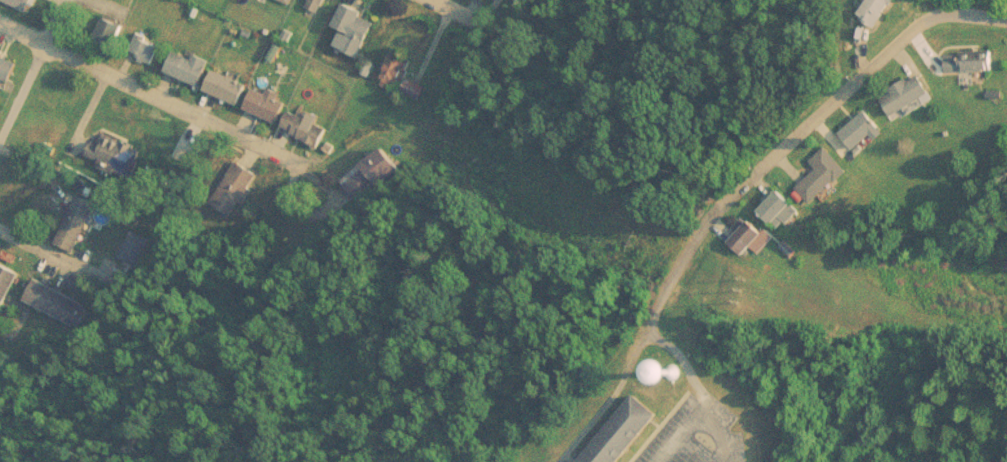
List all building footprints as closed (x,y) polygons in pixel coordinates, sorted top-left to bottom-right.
[(327,9),(332,0),(356,0),(355,2),(369,9),(358,29),(340,20),(342,17),(327,9)] [(852,1),(853,0),(879,0),(871,13),(852,1)] [(281,30),(274,25),(281,14),(288,19),(281,30)] [(98,39),(116,48),(127,25),(109,16),(98,39)] [(163,46),(141,35),(133,52),(155,63),(163,46)] [(941,59),(941,40),(986,39),(987,58),(941,59)] [(385,40),(407,49),(397,75),(375,66),(385,40)] [(1,69),(0,68),(0,45),(11,50),(1,69)] [(203,85),(213,60),(197,54),(196,57),(178,50),(169,72),(203,85)] [(886,104),(875,84),(914,62),(925,81),(886,104)] [(398,80),(404,66),(422,74),(415,88),(398,80)] [(208,89),(240,105),(250,84),(218,69),(208,89)] [(278,124),(290,101),(260,86),(248,109),(278,124)] [(850,138),(835,122),(860,99),(875,115),(850,138)] [(321,147),(331,128),(294,109),(284,127),(321,147)] [(804,191),(783,167),(820,134),(841,158),(804,191)] [(100,166),(136,179),(146,148),(110,136),(100,166)] [(405,170),(387,147),(346,180),(364,202),(405,170)] [(214,202),(236,216),(262,174),(240,160),(214,202)] [(752,199),(772,180),(786,194),(766,214),(752,199)] [(59,243),(77,253),(99,209),(80,200),(59,243)] [(737,243),(723,230),(743,209),(757,222),(737,243)] [(122,258),(141,267),(155,240),(136,230),(122,258)] [(2,262),(0,266),(0,323),(25,274),(2,262)] [(42,278),(30,300),(79,327),(91,305),(42,278)] [(648,408),(604,461),(563,461),(629,382),(653,402),(648,408)]
